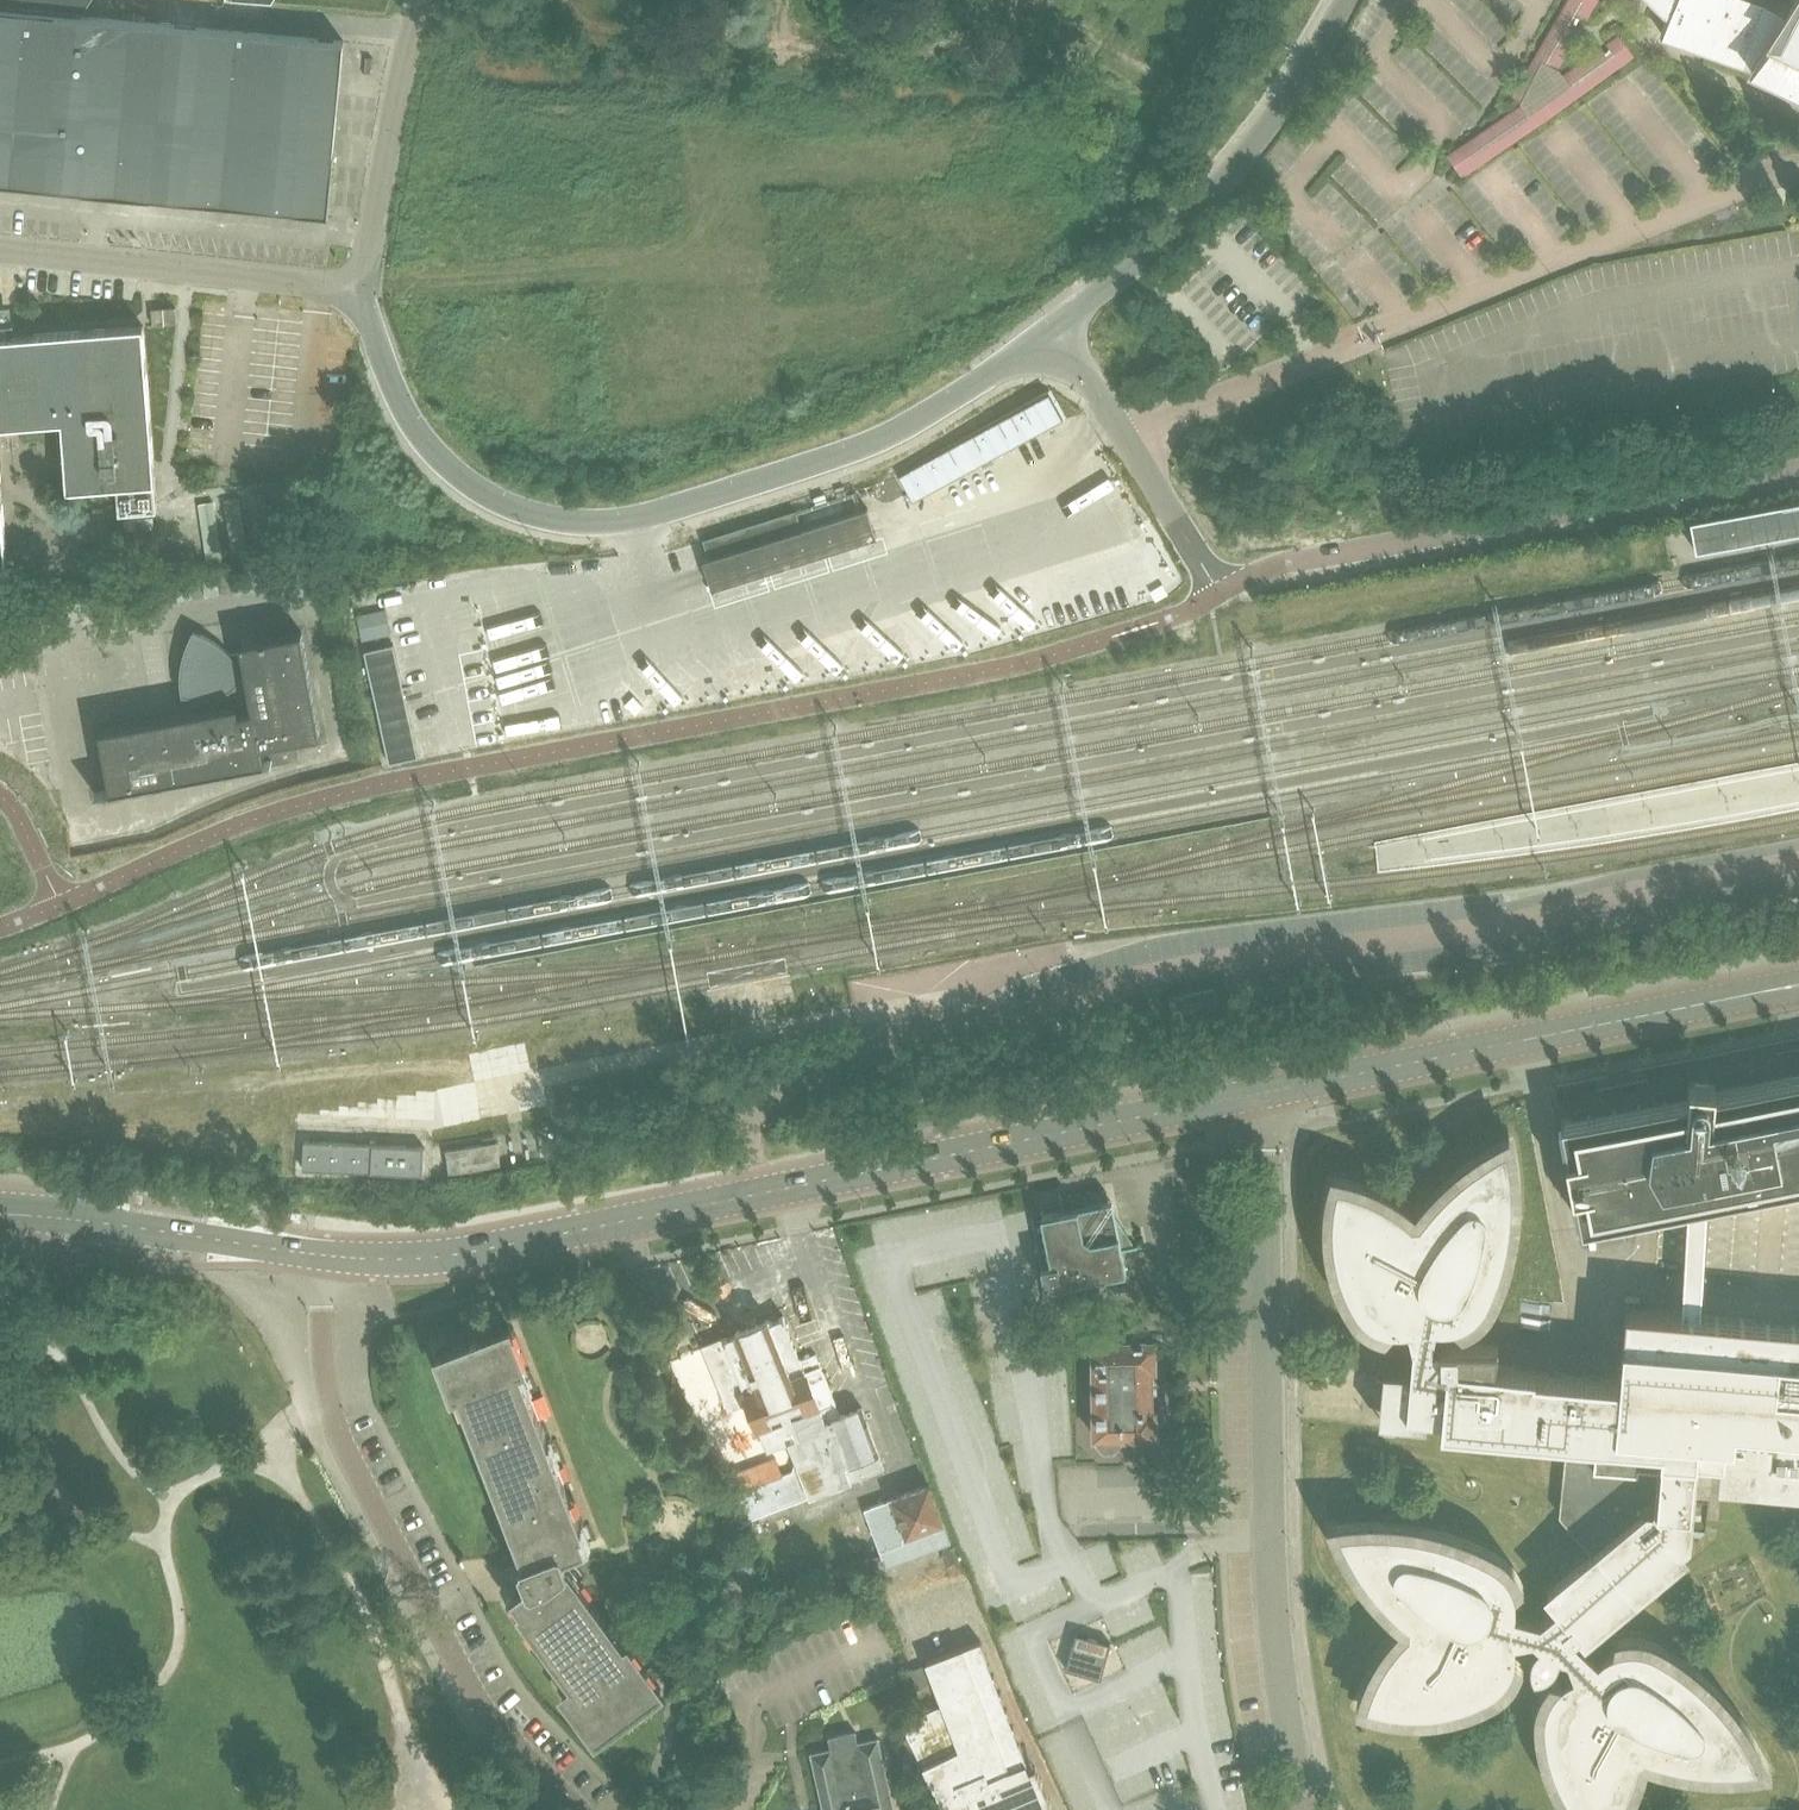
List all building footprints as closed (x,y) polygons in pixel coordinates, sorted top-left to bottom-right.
[(84,11),(90,0),(0,0),(0,3),(84,11)] [(1447,156),(1462,178),(1634,57),(1617,34),(1604,43),(1608,48),(1604,52),(1600,46),(1562,75),(1558,69),(1582,28),(1573,22),(1576,17),(1585,23),(1599,0),(1565,0),(1511,95),(1520,101),(1519,105),(1447,156)] [(1669,15),(1662,33),(1761,68),(1798,86),(1798,0),(1653,0),(1669,15)] [(81,190),(81,191),(151,197),(151,196),(292,210),(292,211),(328,214),(334,154),(333,154),(344,41),(230,30),(0,8),(0,182),(81,190)] [(62,418),(67,487),(115,483),(117,510),(156,507),(142,324),(0,334),(0,422),(62,418)] [(1049,391),(897,476),(913,501),(1063,417),(1049,391)] [(280,486),(201,500),(214,571),(309,553),(297,483),(280,486)] [(1798,531),(1798,500),(1690,520),(1691,523),(1695,550),(1798,531)] [(867,507),(862,509),(802,528),(797,511),(747,527),(752,544),(703,559),(712,588),(876,536),(872,523),(867,507)] [(124,518),(125,530),(154,528),(153,516),(124,518)] [(741,528),(726,532),(731,549),(746,545),(741,528)] [(385,609),(357,615),(362,639),(390,633),(385,609)] [(319,727),(301,628),(239,638),(240,649),(229,650),(210,636),(192,627),(185,641),(180,660),(179,678),(182,691),(194,692),(205,693),(215,692),(218,704),(98,726),(105,758),(110,789),(95,792),(95,794),(198,775),(272,761),(272,759),(264,761),(264,759),(264,758),(261,745),(321,734),(319,727)] [(394,643),(365,649),(389,762),(418,756),(394,643)] [(1220,1012),(1215,986),(1169,995),(1174,1022),(1220,1012)] [(1717,1087),(1718,1082),(1691,1079),(1690,1093),(1564,1118),(1570,1152),(1568,1153),(1575,1188),(1577,1188),(1584,1222),(1690,1202),(1681,1311),(1628,1306),(1621,1378),(1580,1374),(1535,1369),(1535,1367),(1494,1363),(1497,1348),(1431,1351),(1436,1324),(1443,1325),(1447,1325),(1451,1324),(1455,1323),(1459,1322),(1463,1321),(1466,1319),(1470,1317),(1473,1315),(1476,1312),(1479,1310),(1482,1307),(1484,1303),(1487,1300),(1488,1296),(1490,1293),(1492,1288),(1495,1279),(1498,1271),(1501,1262),(1503,1254),(1505,1245),(1507,1236),(1508,1228),(1509,1219),(1510,1211),(1510,1202),(1511,1193),(1510,1184),(1510,1176),(1509,1167),(1508,1159),(1506,1146),(1494,1152),(1487,1157),(1479,1162),(1472,1167),(1465,1173),(1458,1178),(1450,1186),(1444,1192),(1438,1198),(1432,1205),(1426,1212),(1420,1221),(1412,1221),(1407,1216),(1401,1212),(1395,1207),(1389,1203),(1382,1200),(1376,1196),(1369,1193),(1363,1191),(1356,1188),(1349,1186),(1338,1183),(1336,1194),(1335,1201),(1334,1208),(1334,1215),(1334,1223),(1334,1230),(1335,1237),(1335,1244),(1337,1252),(1339,1259),(1341,1266),(1343,1273),(1345,1279),(1348,1286),(1351,1292),(1355,1299),(1359,1305),(1362,1309),(1365,1312),(1367,1315),(1371,1317),(1374,1319),(1377,1321),(1381,1323),(1385,1324),(1389,1325),(1392,1326),(1396,1326),(1408,1326),(1413,1344),(1410,1372),(1384,1369),(1379,1412),(1379,1420),(1426,1425),(1427,1414),(1442,1416),(1441,1426),(1456,1427),(1456,1435),(1566,1445),(1559,1514),(1592,1553),(1547,1590),(1558,1603),(1541,1619),(1527,1629),(1514,1611),(1515,1604),(1515,1600),(1515,1596),(1515,1592),(1514,1588),(1513,1584),(1511,1581),(1509,1577),(1507,1573),(1505,1570),(1502,1567),(1499,1564),(1496,1561),(1493,1559),(1490,1557),(1486,1555),(1481,1553),(1473,1549),(1465,1546),(1457,1543),(1448,1540),(1440,1537),(1431,1535),(1423,1533),(1414,1531),(1406,1530),(1397,1529),(1388,1528),(1379,1528),(1371,1528),(1362,1528),(1354,1529),(1341,1530),(1346,1542),(1350,1549),(1354,1556),(1359,1564),(1364,1571),(1367,1575),(1372,1582),(1377,1589),(1383,1595),(1389,1601),(1395,1608),(1402,1613),(1410,1620),(1410,1628),(1405,1633),(1400,1639),(1395,1644),(1391,1650),(1387,1656),(1383,1662),(1380,1668),(1376,1675),(1374,1681),(1371,1689),(1367,1700),(1378,1703),(1385,1705),(1392,1706),(1399,1707),(1406,1707),(1413,1708),(1421,1708),(1428,1707),(1435,1706),(1443,1705),(1450,1704),(1457,1702),(1464,1700),(1471,1698),(1477,1695),(1484,1692),(1491,1688),(1495,1686),(1498,1683),(1501,1681),(1504,1678),(1506,1675),(1508,1671),(1510,1668),(1512,1664),(1513,1661),(1514,1657),(1515,1653),(1515,1649),(1514,1639),(1533,1635),(1539,1641),(1537,1643),(1535,1645),(1533,1648),(1532,1650),(1531,1653),(1531,1656),(1530,1659),(1530,1662),(1531,1664),(1531,1667),(1532,1670),(1533,1673),(1534,1674),(1537,1674),(1540,1673),(1543,1672),(1545,1671),(1548,1670),(1550,1668),(1552,1666),(1554,1664),(1556,1662),(1557,1659),(1558,1657),(1559,1654),(1559,1652),(1567,1655),(1574,1672),(1570,1674),(1567,1676),(1564,1678),(1561,1680),(1558,1683),(1555,1686),(1553,1689),(1551,1693),(1549,1696),(1547,1700),(1546,1704),(1545,1708),(1545,1711),(1544,1715),(1544,1717),(1545,1725),(1546,1731),(1547,1738),(1548,1745),(1550,1752),(1552,1759),(1553,1761),(1555,1767),(1558,1774),(1561,1780),(1564,1786),(1568,1792),(1572,1798),(1577,1805),(1580,1809),(1615,1809),(1619,1803),(1623,1797),(1626,1791),(1629,1784),(1632,1778),(1634,1771),(1635,1767),(1636,1764),(1638,1755),(1645,1751),(1653,1754),(1661,1756),(1669,1758),(1678,1760),(1686,1762),(1695,1763),(1704,1764),(1713,1765),(1721,1765),(1722,1765),(1730,1765),(1738,1764),(1745,1764),(1758,1762),(1754,1752),(1752,1745),(1749,1739),(1745,1732),(1742,1726),(1738,1720),(1734,1714),(1729,1709),(1725,1703),(1719,1697),(1714,1692),(1709,1687),(1703,1683),(1663,1654),(1656,1650),(1646,1646),(1636,1644),(1628,1644),(1618,1645),(1604,1652),(1597,1657),(1574,1635),(1578,1631),(1582,1636),(1596,1625),(1685,1551),(1680,1545),(1687,1539),(1695,1457),(1724,1460),(1723,1473),(1744,1475),(1744,1481),(1798,1485),(1798,1321),(1700,1313),(1709,1198),(1798,1180),(1798,1071),(1717,1087)] [(304,1139),(303,1166),(423,1173),(425,1145),(304,1139)] [(450,1170),(500,1161),(497,1141),(446,1149),(450,1170)] [(1041,1213),(1043,1220),(1034,1222),(1033,1215),(1031,1215),(1046,1286),(1042,1287),(1046,1305),(1103,1303),(1103,1290),(1085,1292),(1077,1280),(1126,1270),(1122,1249),(1138,1245),(1137,1244),(1134,1245),(1112,1211),(1110,1212),(1101,1206),(1101,1204),(1061,1196),(1061,1193),(1059,1193),(1062,1209),(1041,1213)] [(862,1407),(841,1415),(817,1353),(802,1359),(785,1315),(770,1320),(769,1319),(738,1331),(739,1333),(706,1345),(729,1408),(750,1400),(768,1448),(788,1441),(795,1460),(792,1471),(735,1492),(745,1518),(885,1466),(862,1407)] [(1157,1368),(1157,1338),(1145,1338),(1145,1337),(1136,1337),(1136,1339),(1120,1339),(1120,1323),(1099,1323),(1099,1339),(1095,1339),(1095,1379),(1095,1434),(1099,1434),(1099,1438),(1105,1444),(1115,1444),(1120,1438),(1120,1435),(1156,1435),(1156,1407),(1152,1407),(1153,1368),(1157,1368)] [(521,1562),(519,1562),(515,1564),(524,1587),(514,1594),(523,1607),(521,1609),(563,1668),(566,1666),(576,1680),(563,1689),(596,1735),(613,1722),(614,1723),(644,1701),(643,1700),(661,1687),(617,1627),(614,1629),(567,1565),(569,1563),(564,1550),(585,1542),(580,1529),(583,1527),(558,1463),(556,1463),(548,1443),(551,1442),(532,1393),(529,1394),(517,1365),(525,1362),(510,1324),(485,1334),(484,1333),(466,1340),(466,1341),(439,1351),(454,1389),(463,1385),(474,1415),(472,1416),(491,1466),(495,1465),(503,1485),(499,1486),(520,1540),(524,1539),(530,1556),(519,1560),(521,1562)] [(951,1542),(943,1520),(929,1482),(893,1496),(894,1497),(866,1507),(879,1544),(887,1566),(951,1542)] [(943,1546),(941,1553),(950,1573),(963,1568),(954,1543),(943,1546)] [(1097,1630),(1063,1646),(1078,1680),(1113,1664),(1097,1630)] [(1032,1759),(1025,1762),(978,1639),(926,1661),(943,1701),(937,1704),(936,1703),(903,1718),(943,1809),(964,1806),(966,1809),(1054,1809),(1032,1759)] [(885,1773),(883,1765),(887,1764),(885,1756),(881,1756),(876,1735),(857,1739),(854,1727),(828,1734),(830,1746),(809,1750),(823,1809),(894,1809),(887,1782),(891,1781),(889,1773),(885,1773)]
